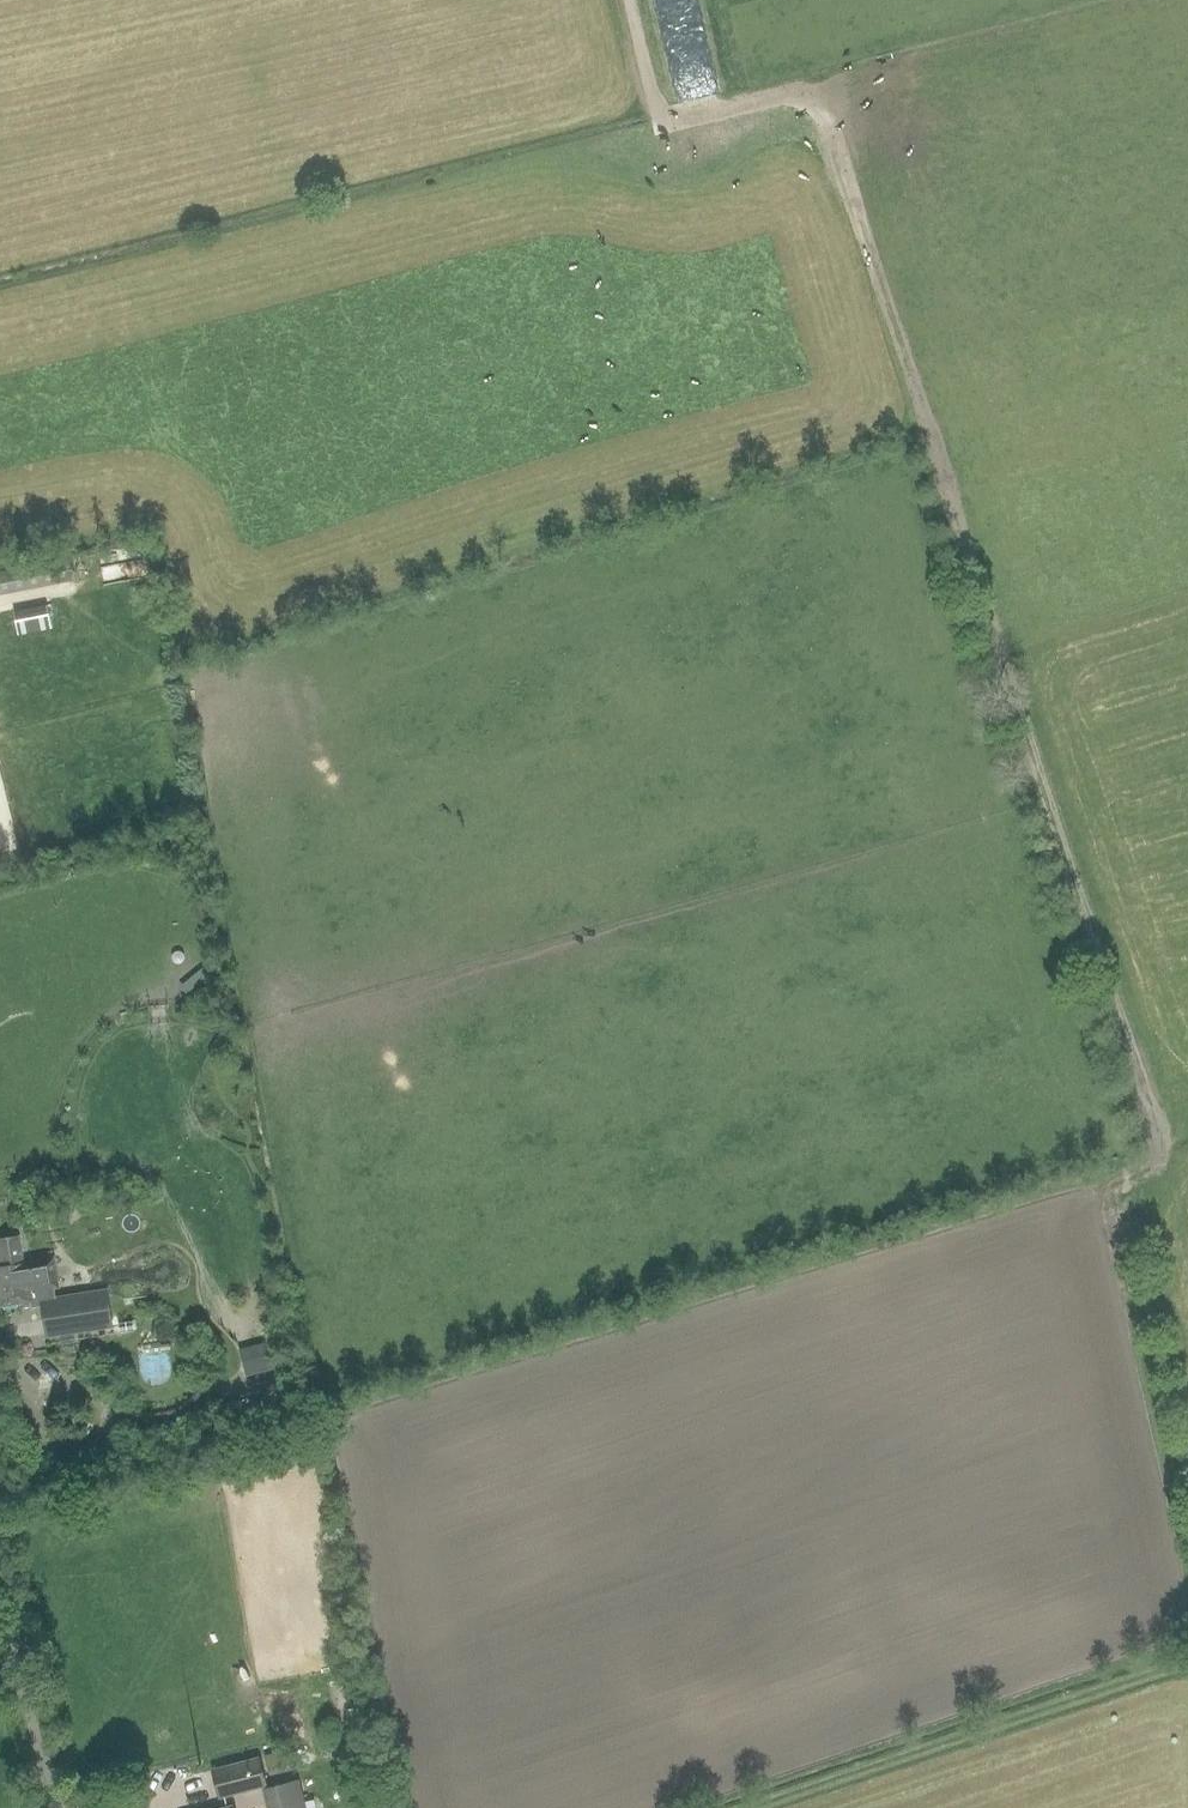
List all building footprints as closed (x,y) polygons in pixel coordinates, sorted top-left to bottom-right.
[(52,562),(0,573),(0,594),(0,595),(77,580),(72,558),(52,562)] [(21,617),(24,632),(56,625),(53,610),(21,617)] [(1,1307),(36,1301),(34,1291),(59,1287),(54,1258),(23,1263),(19,1237),(0,1240),(0,1302),(1,1307)] [(107,1290),(42,1300),(47,1337),(112,1327),(107,1290)] [(251,1374),(284,1364),(276,1337),(243,1346),(251,1374)] [(254,1415),(249,1398),(225,1404),(229,1422),(254,1415)] [(265,1755),(270,1775),(299,1767),(294,1747),(265,1755)] [(211,1769),(219,1799),(267,1786),(259,1756),(211,1769)] [(299,1780),(263,1789),(268,1807),(306,1807),(299,1780)]
